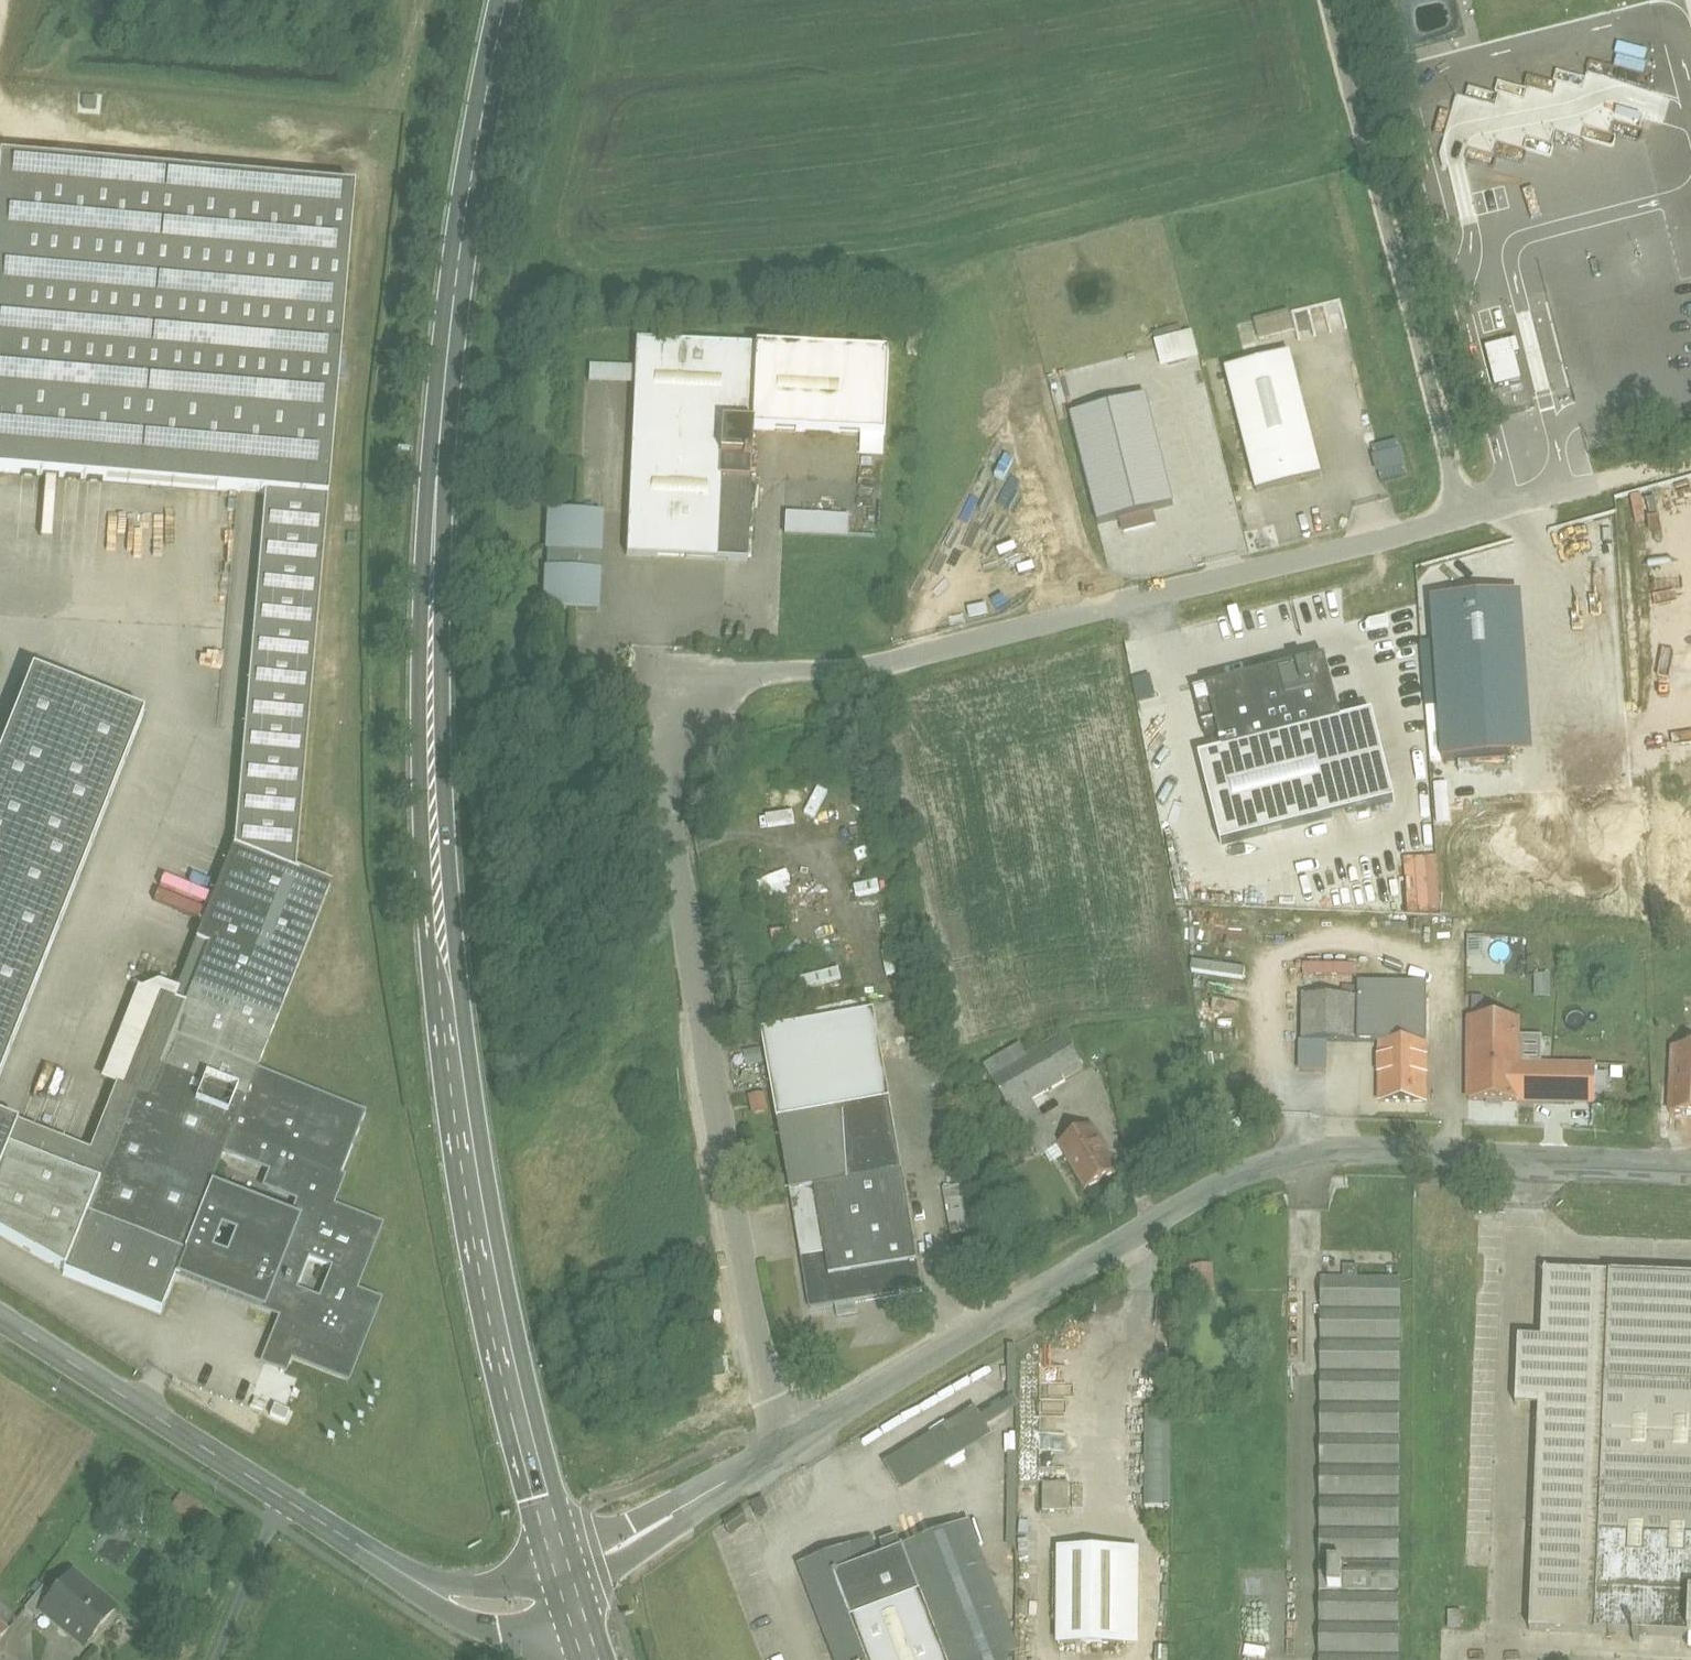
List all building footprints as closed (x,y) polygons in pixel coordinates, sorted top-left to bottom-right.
[(265,496),(327,501),(354,192),(0,161),(0,473),(265,496)] [(1197,329),(1158,339),(1165,366),(1204,356),(1197,329)] [(900,360),(642,349),(632,565),(754,570),(760,436),(868,441),(867,462),(893,463),(893,442),(896,442),(900,360)] [(1227,364),(1256,488),(1318,473),(1289,349),(1227,364)] [(592,380),(637,381),(637,364),(593,363),(592,380)] [(1071,408),(1099,518),(1117,514),(1121,529),(1154,521),(1150,507),(1170,502),(1142,390),(1071,408)] [(235,845),(234,846),(295,871),(327,501),(265,496),(235,845)] [(547,503),(541,603),(594,606),(600,506),(547,503)] [(858,523),(790,521),(789,544),(857,547),(857,545),(858,523)] [(1527,593),(1436,599),(1447,757),(1539,751),(1527,593)] [(1331,657),(1209,687),(1225,750),(1206,756),(1226,843),(1399,797),(1379,713),(1347,720),(1331,657)] [(144,715),(32,671),(0,752),(0,1076),(144,715)] [(246,1264),(240,1279),(265,1289),(259,1306),(287,1317),(277,1343),(291,1348),(288,1354),(347,1377),(366,1328),(377,1301),(352,1291),(378,1226),(329,1206),(366,1114),(256,1070),(330,885),(295,871),(234,846),(177,990),(173,1001),(161,997),(124,1089),(120,1099),(113,1096),(90,1153),(17,1124),(7,1148),(0,1167),(0,1234),(64,1271),(63,1275),(161,1314),(177,1273),(179,1274),(187,1256),(185,1255),(212,1189),(209,1188),(225,1149),(275,1168),(268,1185),(302,1198),(293,1221),(271,1275),(246,1264)] [(1355,992),(1354,1037),(1376,1037),(1425,1037),(1425,980),(1355,979),(1355,992)] [(124,1089),(161,997),(173,1001),(177,990),(159,983),(142,989),(105,1082),(124,1089)] [(1355,992),(1303,991),(1302,1063),(1326,1064),(1326,1036),(1354,1037),(1355,992)] [(1520,1012),(1464,1011),(1462,1096),(1574,1098),(1575,1060),(1519,1060),(1520,1012)] [(930,1301),(884,1022),(770,1040),(796,1195),(817,1320),(843,1315),(845,1327),(865,1324),(863,1312),(930,1301)] [(1059,1142),(1035,1103),(1088,1071),(1065,1033),(1029,1056),(1022,1044),(983,1067),(1014,1116),(1011,1118),(1035,1157),(1059,1142)] [(1425,1037),(1376,1037),(1375,1099),(1425,1099),(1425,1037)] [(1669,1042),(1666,1109),(1690,1110),(1690,1043),(1669,1042)] [(17,1124),(0,1117),(0,1167),(7,1148),(17,1124)] [(1095,1123),(1060,1145),(1088,1192),(1123,1170),(1095,1123)] [(964,1182),(942,1187),(953,1246),(975,1242),(964,1182)] [(187,1256),(179,1274),(259,1306),(265,1289),(240,1279),(246,1264),(271,1275),(293,1221),(212,1189),(185,1255),(187,1256)] [(1410,1286),(1367,1285),(1367,1274),(1350,1274),(1350,1285),(1329,1285),(1327,1659),(1409,1659),(1410,1293),(1410,1286)] [(1553,1282),(1550,1349),(1528,1348),(1525,1419),(1548,1419),(1539,1644),(1690,1650),(1690,1287),(1553,1282)] [(288,1354),(291,1348),(277,1343),(267,1368),(280,1373),(288,1354)] [(975,1403),(885,1460),(901,1486),(990,1431),(985,1423),(1016,1404),(1010,1393),(980,1412),(975,1403)] [(1143,1405),(1143,1506),(1168,1506),(1169,1405),(1143,1405)] [(1073,1513),(1073,1485),(1046,1485),(1046,1513),(1073,1513)] [(177,1497),(167,1514),(192,1529),(202,1512),(177,1497)] [(794,1561),(832,1659),(1007,1659),(1008,1651),(1018,1647),(968,1515),(854,1559),(847,1541),(794,1561)] [(24,1613),(32,1620),(48,1600),(39,1593),(51,1578),(48,1576),(0,1538),(0,1643),(24,1613)] [(1131,1648),(1131,1550),(1058,1551),(1059,1649),(1131,1648)] [(48,1600),(32,1620),(81,1659),(116,1615),(67,1576),(48,1600)] [(1462,1614),(1448,1615),(1448,1633),(1462,1633),(1462,1614)]
